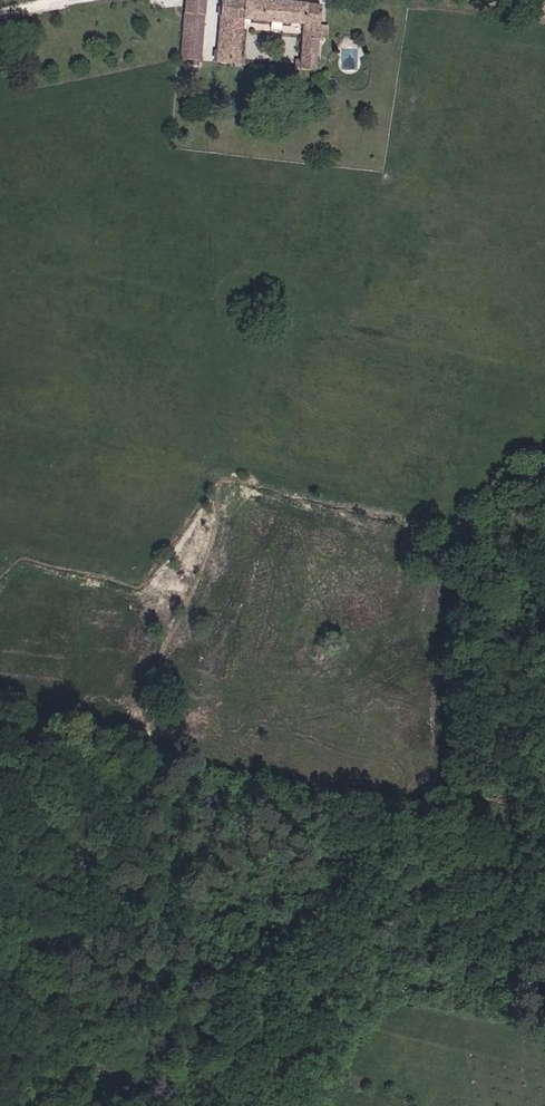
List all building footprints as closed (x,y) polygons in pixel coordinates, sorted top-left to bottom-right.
[(183,59),(201,61),(206,0),(187,0),(183,59)] [(322,6),(259,0),(224,0),(219,63),(245,65),(246,57),(241,57),(244,20),(305,26),(303,62),(298,62),(297,70),(316,71),(322,6)]
